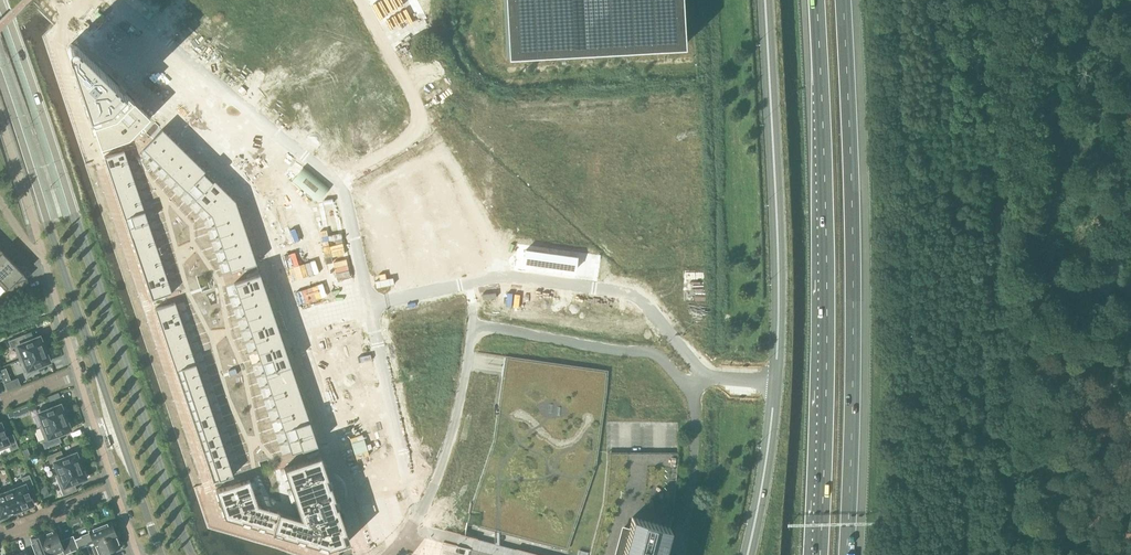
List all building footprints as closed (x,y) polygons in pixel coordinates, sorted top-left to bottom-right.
[(161,18),(179,0),(143,0),(161,18)] [(320,3),(325,13),(347,1),(347,0),(325,0),(320,3)] [(507,56),(684,46),(681,0),(504,0),(507,56)] [(190,12),(175,30),(186,38),(200,20),(190,12)] [(200,20),(186,38),(195,46),(209,28),(200,20)] [(363,30),(342,42),(347,52),(369,40),(363,30)] [(369,40),(347,52),(353,62),(374,50),(369,40)] [(68,47),(68,48),(68,49),(68,50),(93,125),(95,131),(101,148),(129,138),(150,117),(136,103),(130,98),(95,63),(76,45),(75,44),(74,44),(73,43),(72,43),(71,44),(70,44),(69,45),(69,46),(68,47)] [(229,44),(214,61),(224,69),(238,52),(229,44)] [(374,50),(353,62),(358,72),(380,60),(374,50)] [(380,60),(358,72),(363,82),(385,70),(380,60)] [(257,67),(243,85),(253,93),(267,74),(258,67),(257,67)] [(385,70),(363,82),(369,92),(391,79),(385,70)] [(267,74),(253,93),(262,100),(277,82),(267,74)] [(277,82),(262,100),(271,108),(286,89),(277,82)] [(385,91),(377,95),(380,100),(387,96),(385,91)] [(162,129),(143,148),(151,156),(152,157),(171,138),(162,129)] [(171,138),(152,157),(153,158),(159,164),(160,165),(179,146),(171,138)] [(429,145),(411,155),(417,166),(435,156),(429,145)] [(179,146),(160,165),(162,167),(168,173),(169,174),(188,154),(179,146)] [(124,150),(104,157),(107,167),(127,161),(127,160),(124,150)] [(188,154),(169,174),(170,175),(176,181),(177,182),(197,163),(188,154)] [(435,156),(417,166),(423,177),(441,166),(435,156)] [(127,161),(107,167),(111,177),(131,171),(130,170),(128,162),(127,161)] [(197,163),(177,182),(179,183),(185,189),(186,191),(205,171),(197,163)] [(441,166),(423,177),(429,187),(447,177),(441,166)] [(131,171),(111,177),(114,187),(134,181),(134,180),(131,172),(131,171)] [(205,171),(186,191),(187,192),(193,198),(194,199),(214,179),(205,171)] [(447,177),(429,187),(434,198),(453,188),(447,177)] [(214,179),(194,199),(196,200),(202,206),(203,207),(222,188),(214,179)] [(134,181),(114,187),(118,198),(138,191),(137,190),(135,182),(134,181)] [(222,188),(203,207),(204,208),(210,214),(211,215),(235,200),(222,188)] [(388,189),(370,193),(373,204),(394,200),(391,188),(388,189)] [(453,188),(434,198),(440,209),(459,198),(453,188)] [(138,191),(118,198),(121,208),(141,201),(141,200),(138,192),(138,191)] [(235,200),(211,215),(212,217),(214,225),(215,226),(241,218),(235,200)] [(394,200),(373,204),(376,216),(397,212),(394,200)] [(141,201),(121,208),(124,218),(144,211),(144,210),(141,202),(141,201)] [(144,211),(124,218),(128,228),(148,221),(147,220),(145,212),(144,211)] [(397,212),(376,216),(378,228),(399,224),(397,212)] [(241,218),(215,226),(216,228),(218,236),(219,238),(245,229),(241,218)] [(148,221),(128,228),(131,238),(151,231),(151,230),(148,222),(148,221)] [(399,224),(378,228),(381,240),(402,236),(399,224)] [(245,229),(219,238),(219,239),(222,247),(223,249),(248,240),(245,229)] [(151,231),(131,238),(134,248),(154,241),(154,240),(151,232),(151,231)] [(481,233),(470,239),(481,258),(492,252),(481,233)] [(402,236),(381,240),(383,252),(405,248),(402,236)] [(470,239),(460,245),(470,264),(481,258),(470,239)] [(248,240),(223,249),(223,251),(226,259),(226,260),(252,252),(248,240)] [(154,241),(134,248),(138,258),(158,251),(157,250),(155,242),(154,241)] [(460,245),(449,251),(459,270),(470,264),(460,245)] [(405,248),(383,252),(386,264),(407,259),(405,248)] [(9,259),(2,251),(0,254),(0,268),(9,259)] [(158,251),(138,258),(141,268),(161,261),(161,260),(158,252),(158,251)] [(449,251),(438,257),(448,276),(459,270),(449,251)] [(252,252),(226,260),(227,262),(230,272),(256,264),(252,252)] [(9,272),(16,266),(9,259),(0,268),(0,281),(9,272)] [(407,259),(386,264),(389,276),(410,271),(407,259)] [(161,261),(141,268),(145,278),(165,271),(164,270),(161,262),(161,261)] [(0,281),(0,285),(6,291),(13,284),(27,278),(23,274),(24,273),(16,266),(9,272),(0,281)] [(165,271),(145,278),(148,288),(168,281),(168,280),(165,272),(165,271)] [(260,273),(234,282),(237,292),(238,294),(264,285),(260,273)] [(168,281),(148,288),(152,299),(172,292),(168,282),(168,281)] [(264,285),(238,294),(238,296),(241,303),(241,305),(267,296),(264,285)] [(267,296),(241,305),(242,307),(245,315),(245,316),(271,308),(267,296)] [(175,302),(155,308),(158,319),(178,312),(178,311),(175,302)] [(271,308),(245,316),(246,318),(248,326),(249,328),(275,319),(271,308)] [(178,312),(158,319),(162,329),(182,322),(181,321),(179,313),(178,312)] [(275,319),(249,328),(250,329),(252,337),(253,339),(279,330),(275,319)] [(182,322),(162,329),(165,339),(185,332),(185,331),(182,323),(182,322)] [(279,330),(253,339),(253,341),(256,349),(257,350),(283,342),(279,330)] [(185,332),(165,339),(169,349),(188,342),(188,341),(185,333),(185,332)] [(22,358),(47,348),(44,340),(42,341),(40,336),(27,341),(25,334),(8,341),(11,348),(14,347),(19,360),(23,358),(22,358)] [(188,342),(169,349),(172,359),(192,352),(192,351),(189,343),(188,342)] [(283,342),(257,350),(257,352),(260,360),(260,362),(286,353),(283,342)] [(51,357),(47,348),(22,358),(23,358),(19,360),(24,372),(29,370),(30,373),(39,370),(37,367),(50,362),(48,357),(51,357)] [(192,352),(172,359),(175,370),(195,363),(195,362),(192,354),(192,352)] [(286,353),(260,362),(261,363),(264,372),(264,373),(290,365),(286,353)] [(195,363),(175,370),(179,380),(199,373),(198,372),(196,364),(195,363)] [(290,365),(264,373),(265,375),(268,383),(268,385),(294,376),(290,365)] [(228,370),(230,375),(237,373),(235,367),(228,370)] [(199,373),(179,380),(182,390),(202,383),(202,382),(199,374),(199,373)] [(294,376),(268,385),(269,386),(271,394),(272,396),(298,387),(294,376)] [(7,390),(21,385),(18,378),(4,383),(6,386),(7,390)] [(202,383),(182,390),(186,400),(206,393),(205,392),(202,384),(202,383)] [(298,387),(272,396),(273,398),(275,406),(276,407),(302,399),(298,387)] [(206,393),(186,400),(189,410),(209,403),(209,402),(206,394),(206,393)] [(302,399),(276,407),(276,409),(279,417),(280,419),(305,410),(302,399)] [(209,403),(189,410),(192,420),(212,413),(212,412),(209,404),(209,403)] [(43,425),(43,426),(68,416),(65,407),(62,408),(61,404),(48,409),(47,406),(38,409),(40,412),(38,413),(43,425)] [(14,419),(21,416),(18,409),(8,414),(9,418),(13,416),(14,419)] [(305,410),(280,419),(280,420),(283,428),(283,430),(309,421),(305,410)] [(212,413),(192,420),(196,430),(216,423),(215,422),(213,414),(212,413)] [(71,424),(68,416),(43,426),(43,425),(40,427),(45,438),(41,440),(45,448),(61,441),(59,435),(71,430),(69,425),(71,424)] [(309,421),(283,430),(284,432),(287,439),(287,441),(313,432),(309,421)] [(9,446),(11,450),(18,447),(13,434),(6,436),(4,429),(3,429),(1,422),(0,423),(0,450),(9,446)] [(216,423),(196,430),(199,440),(219,433),(219,432),(216,424),(216,423)] [(313,432),(287,441),(288,443),(291,453),(317,444),(313,432)] [(219,433),(199,440),(202,450),(222,443),(222,442),(219,434),(219,433)] [(222,443),(202,450),(206,460),(226,453),(225,452),(223,444),(222,443)] [(59,474),(84,464),(80,456),(78,457),(76,452),(64,457),(61,450),(48,456),(51,463),(54,462),(59,474)] [(26,464),(31,462),(27,453),(23,455),(26,464)] [(226,453),(206,460),(209,470),(229,463),(229,462),(226,454),(226,453)] [(249,478),(216,489),(216,491),(218,490),(221,498),(219,499),(222,508),(224,507),(226,514),(224,515),(225,517),(242,522),(243,521),(250,523),(249,524),(258,527),(259,525),(264,527),(264,529),(274,532),(274,530),(282,532),(281,534),(297,538),(297,537),(304,539),(304,541),(318,545),(319,543),(327,545),(328,548),(330,547),(334,546),(335,545),(342,543),(343,543),(345,542),(344,538),(342,533),(345,532),(346,532),(346,529),(342,520),(338,505),(336,506),(333,499),(335,498),(330,484),(329,480),(328,477),(327,475),(324,465),(320,454),(294,463),(284,467),(294,497),(282,501),(254,493),(249,478)] [(229,463),(209,470),(213,481),(233,474),(229,464),(229,463)] [(64,495),(77,490),(74,483),(86,478),(85,474),(87,473),(84,464),(59,474),(56,475),(64,495)] [(12,486),(13,489),(14,489),(22,509),(33,505),(31,498),(28,490),(35,488),(29,475),(22,477),(23,481),(12,486)] [(13,489),(3,493),(11,514),(14,513),(14,512),(22,509),(14,489),(13,489)] [(3,493),(0,494),(0,518),(8,515),(11,514),(3,493)] [(470,513),(468,522),(476,524),(478,515),(470,513)] [(632,517),(629,528),(625,526),(617,554),(663,554),(670,527),(632,517)] [(88,545),(94,542),(116,534),(111,522),(107,523),(93,528),(93,529),(89,531),(90,533),(74,539),(78,549),(88,545)] [(66,554),(72,552),(66,538),(60,541),(55,528),(43,533),(51,554),(66,554)] [(43,533),(31,538),(32,542),(32,543),(36,554),(51,554),(43,533)] [(116,534),(94,542),(88,545),(92,554),(100,554),(121,547),(116,534)] [(66,538),(72,552),(78,549),(74,539),(73,536),(66,538)]
